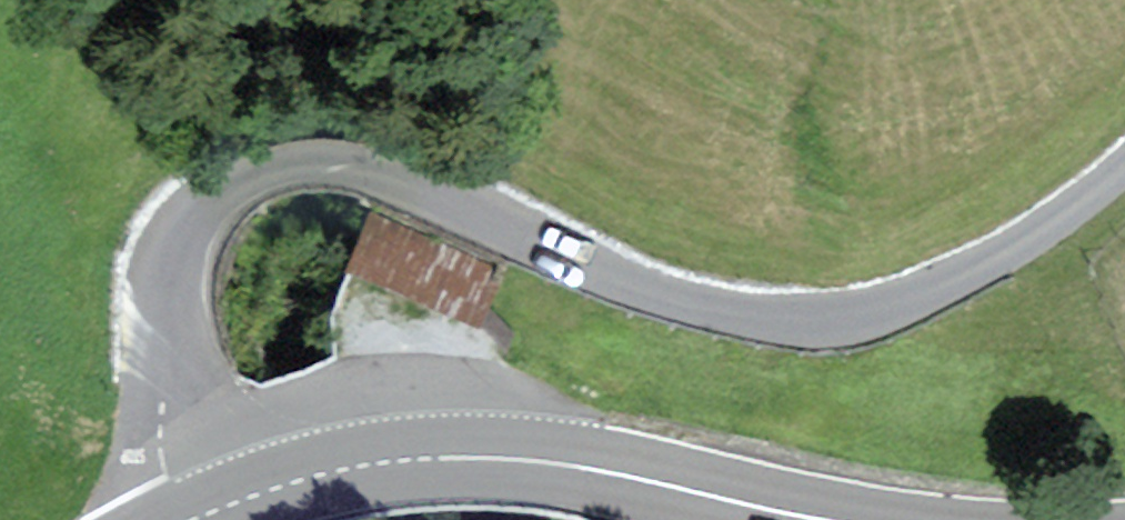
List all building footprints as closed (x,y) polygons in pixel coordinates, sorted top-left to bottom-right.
[(483,337),(508,276),(372,221),(347,282),(483,337)]
